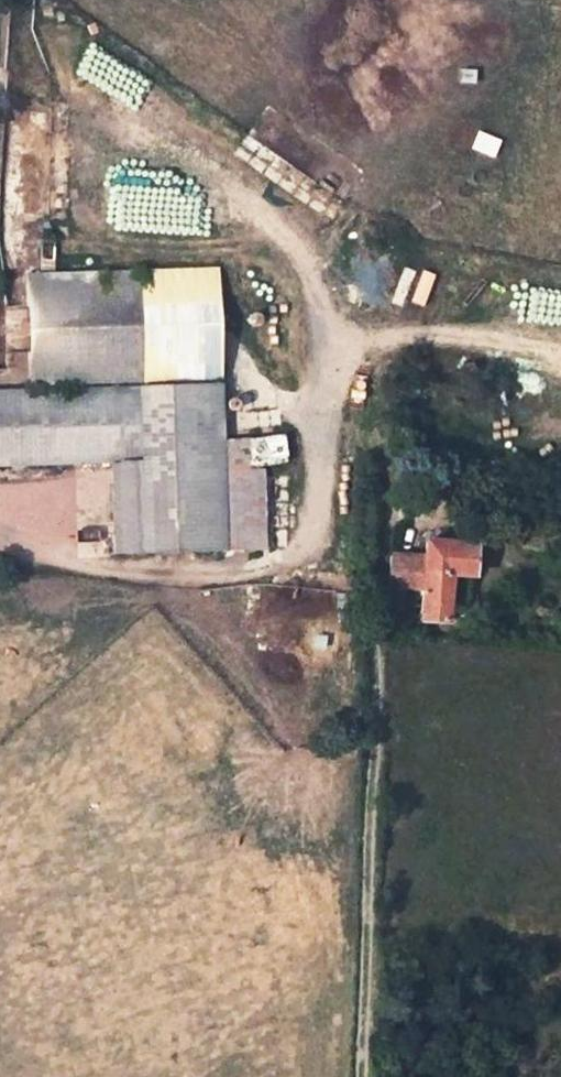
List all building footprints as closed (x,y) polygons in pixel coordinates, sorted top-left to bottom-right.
[(219,269),(26,273),(29,385),(221,381),(219,269)] [(0,393),(0,465),(113,462),(142,461),(146,554),(226,552),(222,440),(221,387),(0,393)] [(280,434),(253,438),(257,465),(264,464),(284,461),(280,434)] [(257,465),(253,438),(222,440),(226,552),(266,551),(264,464),(257,465)] [(116,555),(146,554),(142,461),(113,462),(116,555)] [(384,609),(402,612),(404,588),(423,590),(421,621),(448,623),(450,576),(472,577),(474,545),(425,541),(424,558),(391,555),(384,609)]
